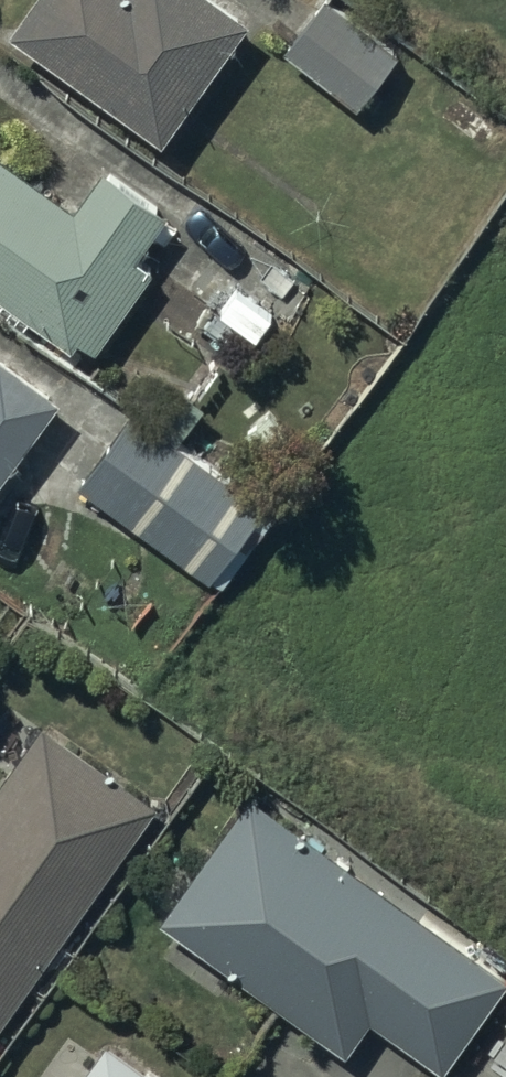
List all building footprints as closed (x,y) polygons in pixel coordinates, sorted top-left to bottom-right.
[(8,36),(160,145),(247,24),(214,0),(34,0),(8,36)] [(324,2),(285,55),(358,110),(398,56),(324,2)] [(72,354),(80,342),(93,351),(150,271),(133,260),(163,218),(103,175),(75,213),(0,159),(0,302),(72,354)] [(58,404),(0,361),(0,484),(58,404)] [(135,417),(80,490),(218,594),(273,520),(135,417)] [(154,811),(41,730),(0,787),(0,1026),(154,811)] [(161,924),(346,1056),(372,1021),(443,1072),(505,985),(505,977),(311,837),(320,824),(268,787),(257,802),(251,798),(161,924)] [(86,1076),(150,1076),(108,1047),(86,1076)]
